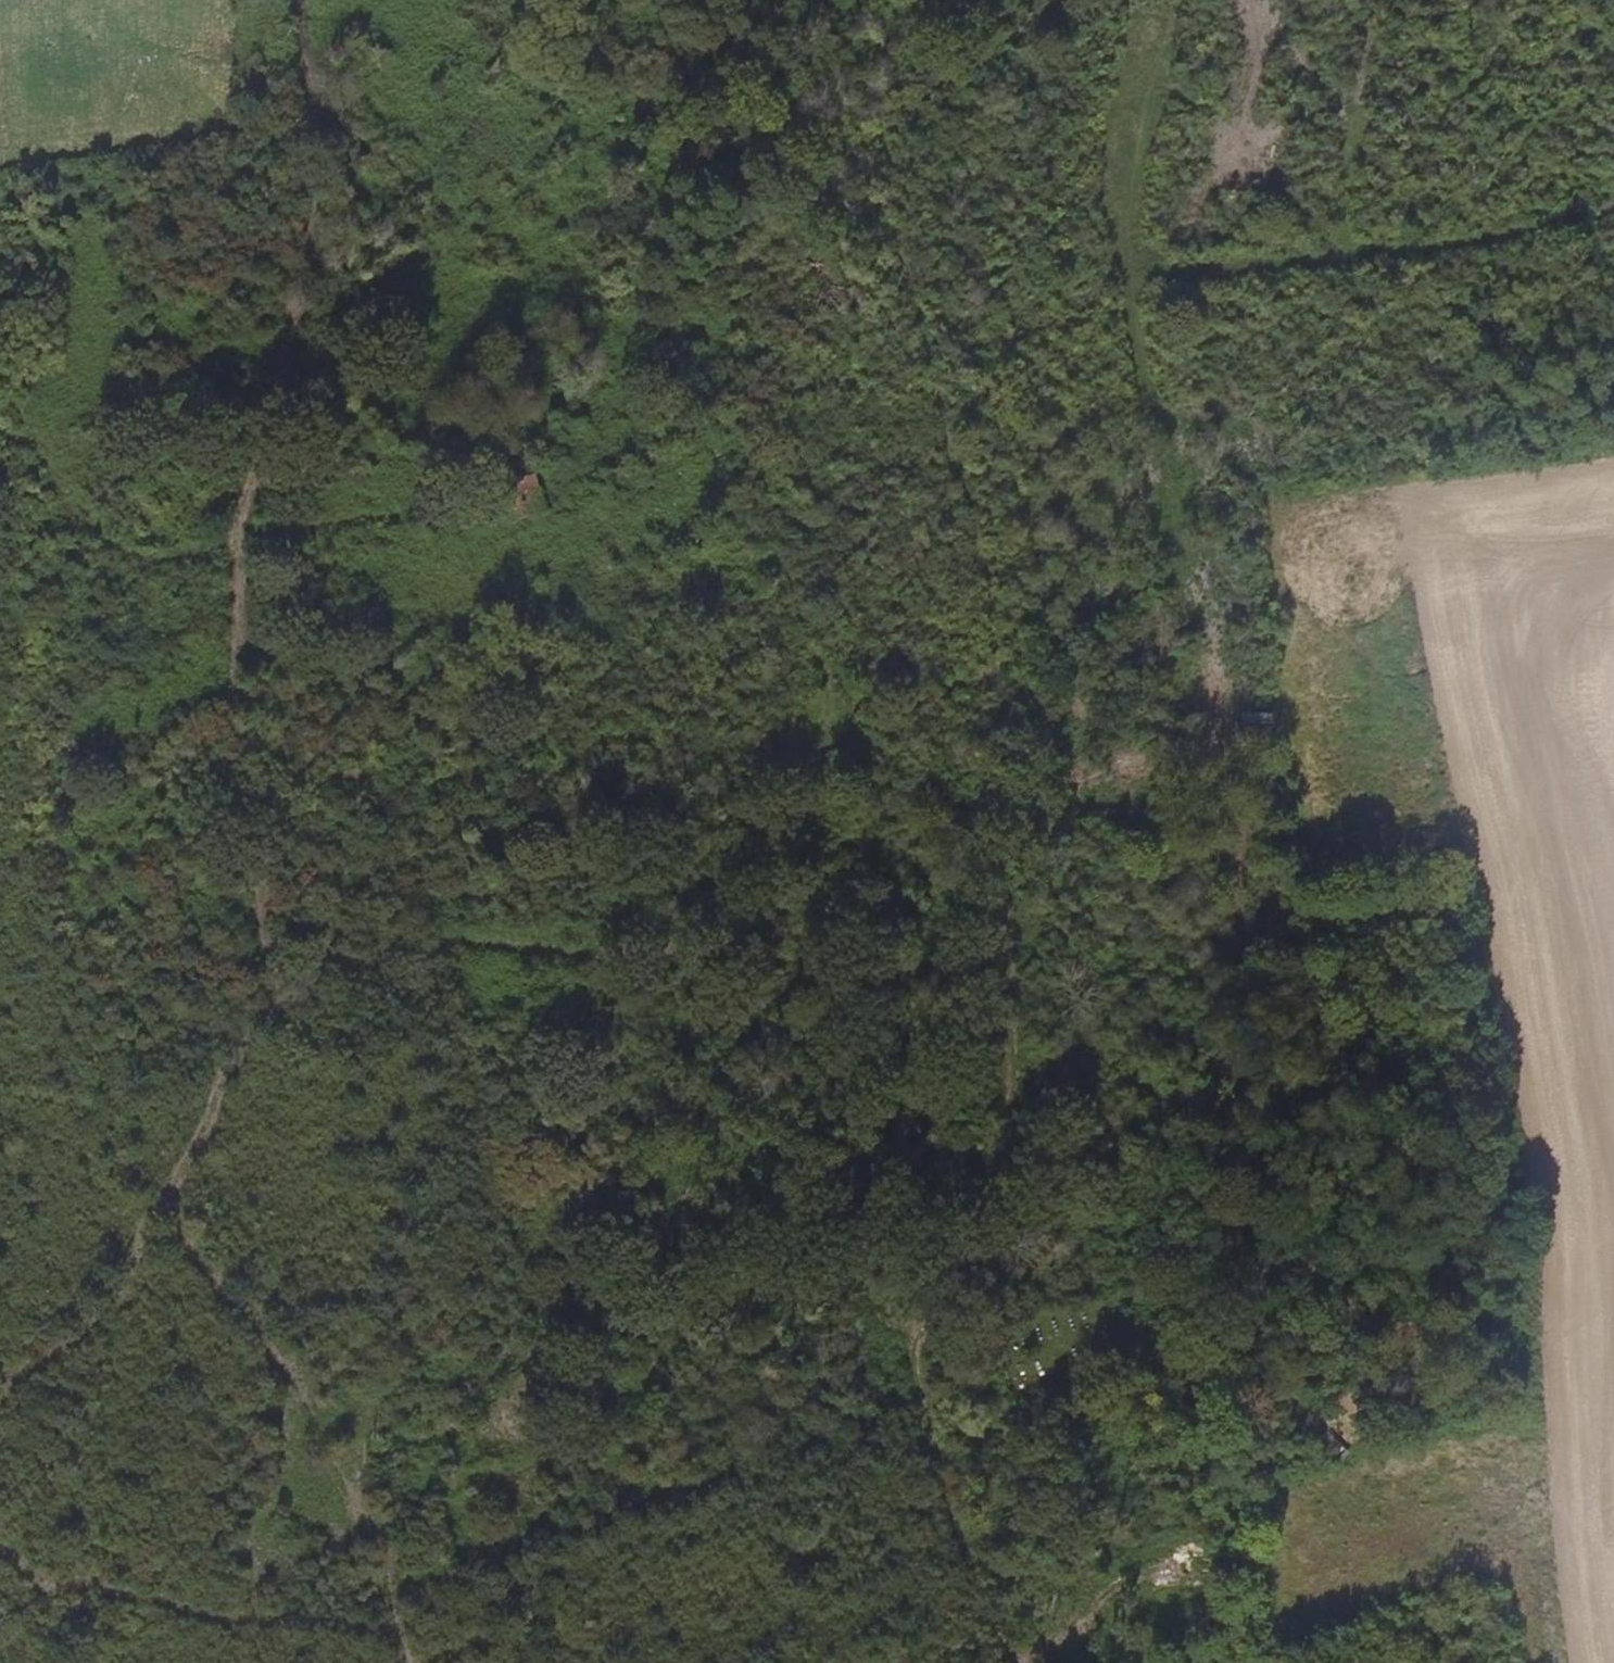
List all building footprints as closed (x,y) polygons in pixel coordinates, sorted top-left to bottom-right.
[(495,500),(504,534),(535,524),(527,492),(495,500)] [(494,537),(504,534),(495,500),(484,503),(494,537)]
